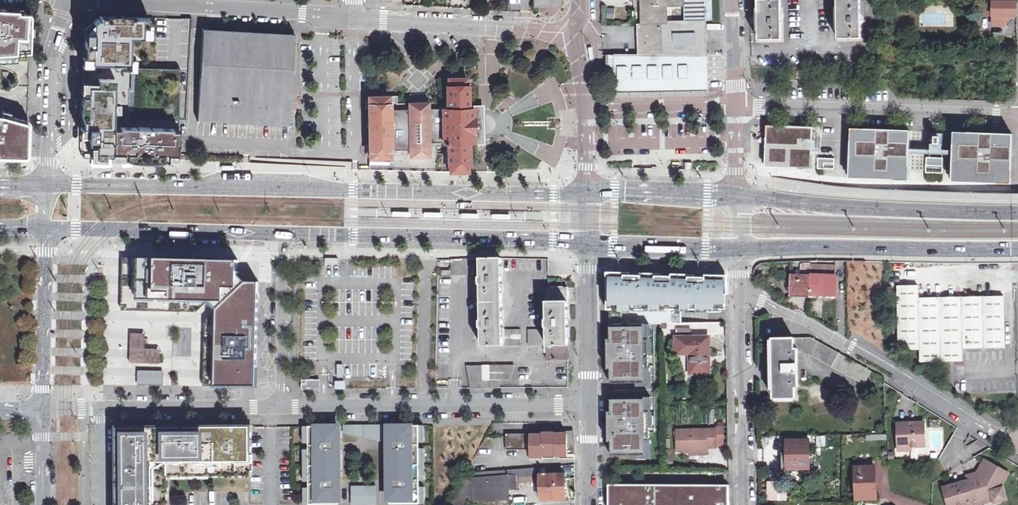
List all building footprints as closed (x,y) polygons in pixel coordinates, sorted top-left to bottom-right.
[(640,53),(703,54),(705,54),(705,26),(690,26),(690,16),(712,15),(711,0),(641,0),(640,53)] [(757,18),(757,39),(781,39),(781,19),(781,0),(757,0),(757,18)] [(837,38),(861,38),(861,1),(864,1),(864,0),(837,0),(837,38)] [(988,16),(991,16),(996,16),(997,20),(1002,20),(1002,18),(1006,19),(1007,16),(1016,16),(1016,2),(988,2),(988,16)] [(2,53),(29,50),(29,35),(25,35),(25,27),(29,27),(30,14),(29,13),(29,12),(28,12),(27,12),(27,11),(26,11),(6,10),(6,8),(0,8),(0,53),(2,53)] [(148,13),(98,10),(97,32),(85,31),(80,160),(148,161),(182,162),(182,150),(186,67),(145,65),(148,13)] [(690,26),(705,26),(712,25),(712,15),(690,16),(690,26)] [(197,119),(290,125),(291,93),(293,34),(289,34),(215,29),(202,28),(197,119)] [(613,97),(704,95),(703,54),(603,55),(603,73),(608,73),(609,75),(611,75),(611,87),(613,97)] [(1011,69),(1002,69),(1002,80),(999,80),(999,84),(1010,85),(1011,69)] [(410,156),(424,156),(423,143),(429,143),(446,142),(446,147),(446,165),(448,165),(448,173),(468,172),(468,165),(469,165),(469,142),(474,142),(474,141),(480,141),(479,125),(479,109),(473,109),(473,107),(468,108),(467,86),(465,86),(465,81),(465,78),(446,78),(447,86),(445,86),(445,108),(430,108),(408,109),(396,109),(396,102),(396,95),(367,96),(367,106),(368,116),(368,130),(368,142),(368,157),(388,157),(389,151),(410,150),(410,156)] [(408,109),(430,108),(429,101),(419,101),(408,101),(408,109)] [(25,158),(26,158),(27,157),(28,157),(29,156),(29,155),(30,155),(30,122),(30,121),(29,120),(28,119),(26,119),(10,114),(11,112),(2,110),(1,115),(0,115),(0,158),(25,158)] [(765,126),(765,139),(768,139),(767,155),(767,166),(796,167),(796,169),(811,169),(811,168),(812,128),(768,126),(765,126)] [(849,129),(849,141),(855,142),(854,172),(893,174),(893,180),(907,181),(909,131),(849,129)] [(953,132),(952,145),(958,145),(957,171),(957,177),(1011,179),(1011,176),(1012,134),(953,132)] [(925,157),(925,165),(942,166),(942,158),(925,157)] [(520,346),(520,331),(502,331),(501,274),(501,258),(480,258),(481,346),(520,346)] [(250,260),(137,259),(135,299),(219,300),(218,313),(217,368),(249,369),(250,260)] [(467,259),(461,259),(451,260),(452,275),(468,274),(467,259)] [(790,293),(810,294),(811,274),(791,273),(790,293)] [(609,274),(609,275),(610,310),(681,310),(708,311),(721,311),(721,310),(726,310),(725,295),(725,278),(705,278),(695,278),(672,277),(662,277),(641,276),(631,275),(609,274)] [(811,274),(810,294),(835,296),(836,289),(836,285),(836,276),(811,274)] [(705,278),(725,278),(725,295),(728,295),(728,276),(705,275),(705,278)] [(548,288),(545,288),(545,326),(545,330),(528,330),(528,346),(546,346),(546,360),(567,360),(567,323),(566,287),(548,288)] [(961,349),(1004,348),(1002,297),(918,300),(918,288),(897,289),(899,352),(920,351),(920,362),(952,361),(962,361),(961,349)] [(610,311),(610,324),(644,324),(681,324),(681,311),(610,311)] [(644,324),(610,324),(610,339),(608,339),(607,339),(608,369),(609,369),(609,368),(610,368),(611,383),(645,383),(645,368),(649,368),(649,338),(644,338),(644,324)] [(707,371),(707,336),(674,336),(674,353),(688,353),(688,371),(707,371)] [(792,373),(796,373),(795,361),(792,361),(792,354),(808,354),(861,383),(868,370),(810,337),(771,338),(771,398),(793,397),(792,373)] [(344,364),(337,364),(337,378),(345,378),(344,364)] [(467,366),(470,389),(499,388),(500,379),(510,380),(514,366),(467,366)] [(138,371),(139,385),(164,384),(164,370),(138,371)] [(307,383),(302,383),(302,389),(315,389),(320,389),(320,379),(307,379),(307,383)] [(346,381),(336,381),(336,389),(346,389),(346,381)] [(645,396),(611,396),(611,411),(609,411),(608,411),(609,441),(610,441),(610,440),(611,440),(612,455),(646,455),(646,440),(650,440),(650,410),(645,410),(645,396)] [(894,433),(898,433),(898,422),(910,421),(910,417),(894,418),(894,433)] [(898,422),(898,433),(898,451),(907,452),(907,448),(923,448),(923,421),(910,421),(898,422)] [(419,425),(390,426),(390,449),(391,504),(425,503),(425,487),(420,487),(420,481),(419,464),(419,449),(419,442),(419,425)] [(715,429),(716,442),(725,442),(724,425),(715,425),(715,429)] [(338,426),(309,426),(309,442),(309,449),(309,466),(309,481),(309,488),(304,488),(304,504),(306,504),(339,504),(339,488),(338,426)] [(358,426),(346,426),(346,432),(358,435),(358,426)] [(367,426),(358,426),(358,435),(367,437),(367,426)] [(382,426),(367,426),(367,437),(383,441),(382,426)] [(118,428),(119,504),(169,504),(169,477),(251,476),(251,427),(118,428)] [(689,450),(706,450),(706,445),(716,445),(716,442),(715,429),(677,430),(678,450),(689,450)] [(574,456),(574,433),(556,433),(555,432),(541,432),(541,434),(507,434),(507,449),(529,449),(530,457),(543,456),(542,454),(554,454),(554,456),(574,456)] [(809,468),(809,440),(786,440),(786,469),(809,468)] [(829,451),(829,466),(839,466),(839,451),(829,451)] [(964,475),(965,480),(973,504),(991,499),(992,501),(1003,498),(1000,487),(998,488),(1002,479),(1003,477),(1003,474),(1002,472),(1000,470),(981,460),(974,473),(976,476),(972,478),(971,473),(964,475)] [(543,474),(561,473),(561,465),(543,467),(543,474)] [(864,499),(868,499),(876,499),(875,466),(854,467),(855,500),(854,500),(854,504),(864,504),(864,499)] [(472,472),(472,476),(474,501),(509,499),(509,489),(508,473),(512,472),(512,474),(516,474),(539,474),(539,467),(472,472)] [(539,467),(539,474),(539,499),(564,499),(565,479),(565,473),(561,473),(543,474),(543,467),(539,467)] [(508,473),(509,489),(517,489),(516,474),(512,474),(512,472),(508,473)] [(474,501),(472,476),(465,477),(459,477),(451,504),(462,504),(474,504),(474,501)] [(973,504),(965,480),(942,487),(947,504),(956,504),(962,503),(962,504),(971,504),(973,504)] [(612,485),(616,504),(730,504),(730,485),(727,485),(612,485)] [(353,487),(353,504),(376,504),(376,487),(353,487)]
